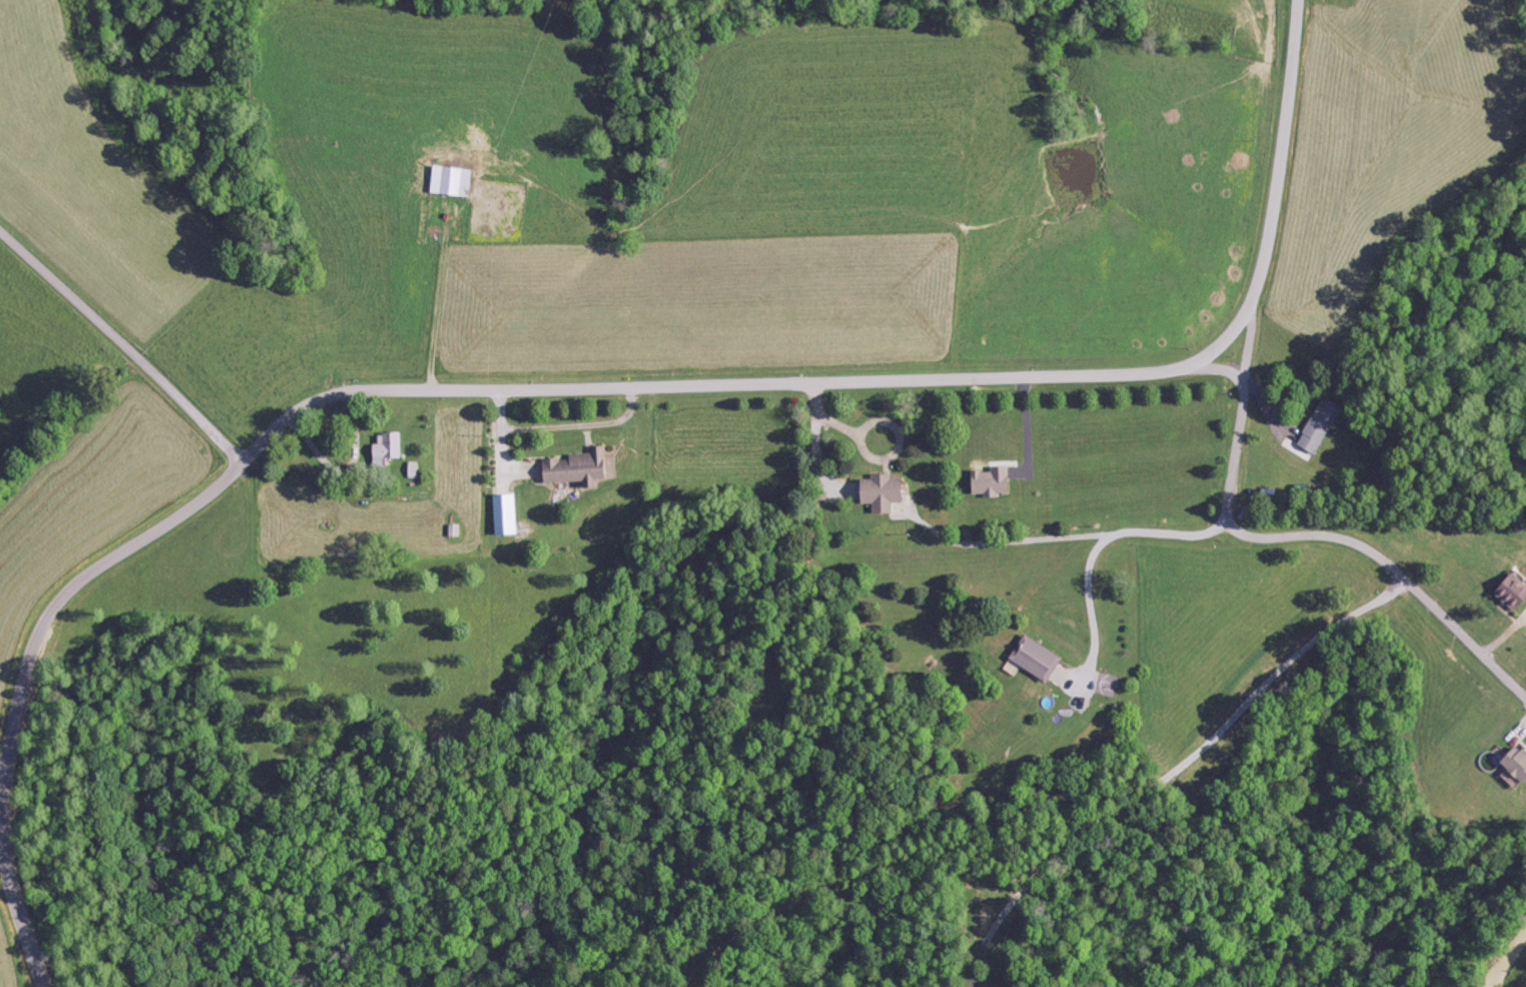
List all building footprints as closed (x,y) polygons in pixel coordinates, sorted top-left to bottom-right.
[(435,195),(474,197),(475,169),(437,167),(435,195)] [(1302,447),(1321,456),(1345,406),(1326,397),(1302,447)] [(377,445),(377,467),(390,467),(389,460),(405,459),(404,434),(381,434),(382,445),(377,445)] [(550,484),(589,482),(590,489),(604,488),(603,481),(613,480),(610,447),(596,448),(597,454),(574,455),(574,459),(548,461),(550,484)] [(412,480),(420,479),(420,463),(411,463),(412,480)] [(1013,467),(995,468),(995,472),(974,472),(975,497),(1002,497),(1002,495),(1014,494),(1013,467)] [(877,514),(896,514),(896,503),(908,503),(908,480),(896,480),(896,475),(875,476),(875,480),(864,480),(864,504),(876,504),(877,514)] [(1525,596),(1525,584),(1505,571),(1489,597),(1516,613),(1525,596)] [(1051,684),(1067,659),(1029,635),(1013,659),(1051,684)] [(1494,762),(1515,785),(1525,775),(1525,758),(1513,745),(1494,762)]
